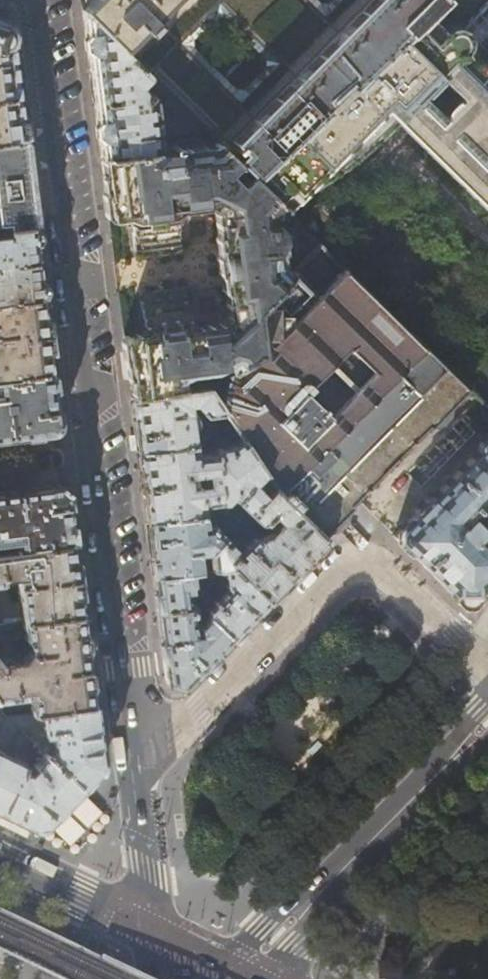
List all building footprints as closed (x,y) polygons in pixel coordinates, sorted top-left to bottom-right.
[(83,11),(84,13),(147,77),(169,97),(180,109),(216,144),(231,159),(244,170),(253,179),(260,172),(443,0),(81,0),(83,11)] [(466,35),(463,31),(470,24),(446,0),(443,0),(260,172),(253,179),(278,204),(282,208),(302,190),(314,184),(343,165),(393,120),(487,214),(487,77),(482,70),(478,74),(474,70),(477,66),(477,62),(475,59),(470,58),(464,61),(459,55),(465,47),(467,42),(466,35)] [(159,139),(154,99),(149,94),(142,95),(141,90),(137,87),(147,77),(84,13),(95,107),(101,159),(154,152),(159,139)] [(0,22),(0,144),(23,140),(16,82),(9,25),(0,22)] [(175,114),(180,109),(169,97),(166,100),(168,107),(175,114)] [(6,225),(7,230),(34,226),(29,184),(23,140),(0,144),(0,225),(6,225)] [(190,147),(183,150),(154,152),(101,159),(105,191),(109,220),(124,218),(131,224),(135,257),(140,257),(179,252),(175,219),(180,212),(193,209),(208,208),(215,216),(228,316),(220,325),(195,327),(188,321),(184,288),(140,293),(144,327),(137,335),(124,337),(128,365),(132,397),(181,391),(180,378),(186,373),(209,370),(221,360),(228,368),(254,347),(249,307),(285,269),(276,260),(275,256),(270,213),(278,204),(253,179),(244,170),(234,180),(222,169),(231,159),(216,144),(190,147)] [(7,235),(0,236),(0,303),(39,297),(43,297),(38,261),(34,226),(7,230),(7,235)] [(338,264),(311,291),(288,267),(285,269),(249,307),(254,347),(228,368),(206,388),(229,425),(240,439),(268,480),(273,486),(322,535),(338,518),(350,505),(349,504),(423,427),(425,428),(465,387),(338,264)] [(43,297),(39,297),(0,303),(0,381),(52,373),(48,335),(43,297)] [(1,440),(50,434),(59,422),(57,405),(52,373),(0,381),(0,440),(1,440)] [(229,425),(206,388),(181,391),(132,397),(135,423),(138,452),(193,444),(191,430),(192,417),(190,411),(187,410),(187,404),(192,404),(202,416),(214,415),(215,419),(222,429),(229,425)] [(469,419),(462,412),(404,472),(411,479),(412,478),(408,474),(464,416),(469,420),(469,419)] [(469,420),(473,425),(417,483),(412,478),(411,479),(419,487),(478,427),(469,419),(469,420)] [(486,431),(476,442),(477,448),(428,497),(422,497),(413,506),(413,513),(393,535),(448,590),(464,606),(487,582),(487,522),(478,532),(466,520),(487,497),(487,431),(486,431)] [(195,455),(193,444),(138,452),(143,487),(147,522),(202,515),(202,505),(223,503),(230,497),(247,513),(263,496),(258,490),(268,480),(240,439),(229,446),(215,448),(210,453),(195,455)] [(271,515),(278,522),(264,536),(259,538),(253,536),(239,550),(223,536),(203,556),(205,570),(232,567),(265,601),(297,569),(325,540),(322,535),(273,486),(268,480),(258,490),(263,496),(247,513),(258,523),(263,522),(271,515)] [(57,484),(7,490),(0,491),(0,535),(13,533),(17,549),(73,542),(70,514),(69,509),(70,505),(68,493),(57,484)] [(235,524),(243,517),(234,510),(228,517),(235,524)] [(204,525),(202,515),(147,522),(151,545),(154,576),(205,570),(203,556),(223,536),(212,524),(204,525)] [(228,531),(235,524),(228,517),(221,524),(228,531)] [(249,523),(243,517),(235,524),(228,531),(235,538),(238,535),(249,523)] [(73,542),(17,549),(0,551),(0,582),(2,581),(3,577),(16,576),(23,621),(83,614),(78,575),(73,542)] [(265,601),(232,567),(205,570),(205,585),(211,584),(216,576),(223,576),(223,586),(226,588),(205,608),(205,613),(229,637),(245,621),(265,601)] [(205,585),(205,570),(154,576),(158,606),(163,642),(184,639),(192,630),(190,613),(194,610),(205,608),(205,601),(194,602),(192,593),(190,590),(183,592),(182,588),(183,586),(186,585),(191,587),(205,585)] [(184,639),(163,642),(165,664),(168,682),(183,687),(210,658),(229,637),(205,613),(205,608),(194,610),(190,613),(192,630),(184,639)] [(83,614),(23,621),(0,625),(1,632),(24,630),(25,639),(28,640),(30,650),(23,659),(13,661),(10,656),(0,657),(0,706),(3,710),(7,707),(3,701),(3,700),(22,697),(27,697),(31,702),(32,714),(43,712),(95,705),(89,660),(83,614)] [(98,733),(95,705),(43,712),(46,735),(47,736),(48,745),(50,747),(45,754),(80,789),(97,772),(102,764),(98,733)] [(33,720),(32,714),(8,717),(16,726),(21,725),(31,724),(33,720)] [(80,789),(45,754),(33,766),(34,769),(29,774),(23,771),(25,763),(5,753),(17,728),(16,726),(8,717),(0,733),(0,812),(32,827),(47,824),(80,789)]
